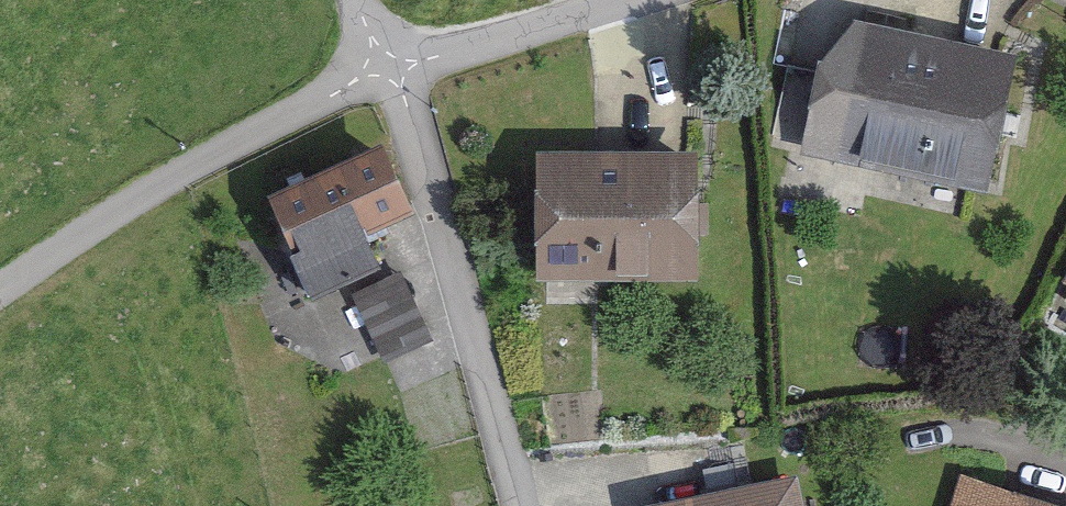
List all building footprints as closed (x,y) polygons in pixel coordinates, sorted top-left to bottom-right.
[(860,38),(827,72),(810,152),(976,187),(1001,67),(860,38)] [(375,153),(268,206),(314,296),(376,265),(360,234),(404,212),(375,153)] [(691,163),(537,161),(535,282),(690,284),(691,242),(709,243),(710,208),(691,208),(691,163)] [(1046,298),(1065,309),(1065,261),(1046,298)] [(433,342),(400,271),(351,294),(384,365),(433,342)] [(660,505),(780,505),(774,480),(660,505)] [(966,490),(961,505),(1020,505),(966,490)]
